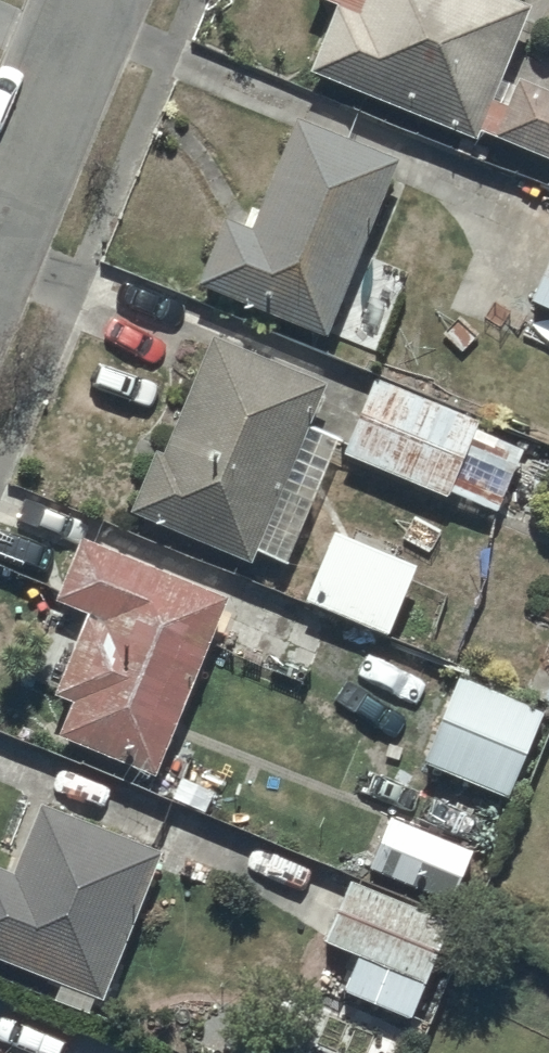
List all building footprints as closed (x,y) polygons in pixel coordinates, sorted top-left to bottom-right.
[(310,61),(475,133),(480,121),(548,151),(548,77),(520,64),(517,70),(501,63),(528,0),(336,0),(310,61)] [(397,149),(296,108),(250,219),(224,208),(197,273),(324,326),(397,149)] [(529,289),(548,298),(548,244),(529,289)] [(323,371),(209,326),(159,446),(152,443),(128,507),(249,554),(254,541),(289,554),(337,429),(305,417),(323,371)] [(477,413),(373,369),(344,444),(448,488),(450,485),(497,504),(523,442),(474,421),(477,413)] [(416,557),(333,521),(303,591),(386,626),(416,557)] [(225,587),(77,526),(53,591),(84,603),(51,684),(70,692),(56,726),(152,766),(225,587)] [(542,705),(456,669),(421,755),(507,790),(542,705)] [(37,796),(12,863),(0,858),(0,953),(57,975),(50,993),(86,1007),(94,986),(102,989),(158,842),(37,796)] [(341,983),(409,1008),(471,844),(388,813),(366,869),(355,865),(329,934),(356,944),(341,983)]
